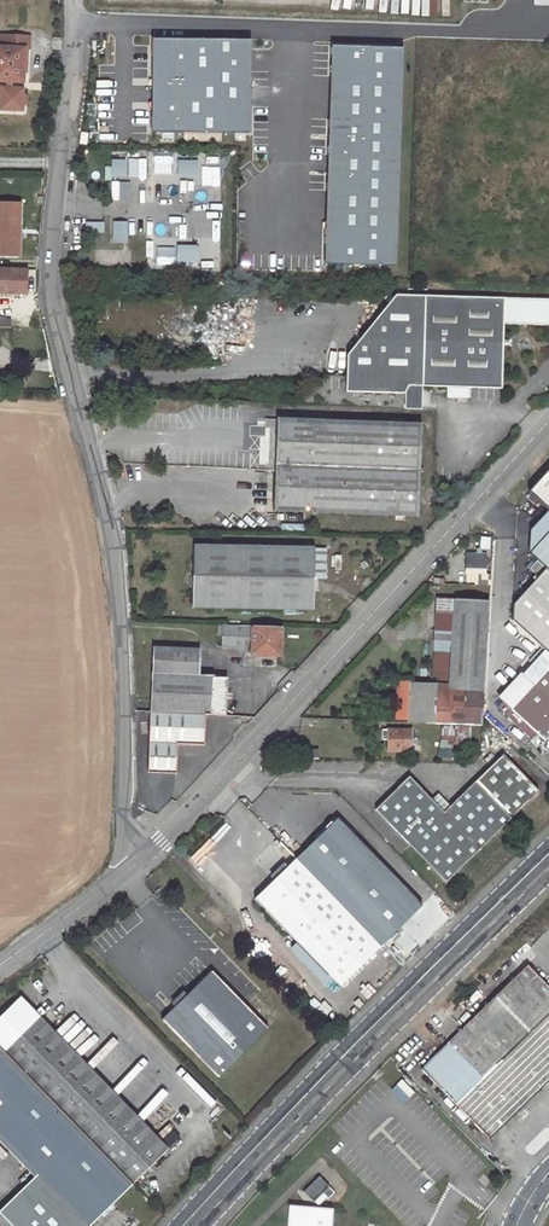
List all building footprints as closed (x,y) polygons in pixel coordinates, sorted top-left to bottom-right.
[(29,39),(0,37),(0,83),(6,83),(6,90),(1,90),(0,107),(0,111),(21,112),(21,107),(22,97),(22,91),(20,91),(21,84),(22,84),(24,51),(28,51),(29,39)] [(256,131),(256,38),(152,38),(153,131),(256,131)] [(403,264),(406,46),(331,45),(329,263),(403,264)] [(128,159),(113,159),(113,177),(128,177),(128,159)] [(200,160),(179,160),(179,177),(200,177),(200,160)] [(22,202),(0,201),(0,258),(20,259),(22,202)] [(105,222),(86,222),(86,233),(105,233),(105,222)] [(128,222),(113,222),(113,240),(128,240),(128,222)] [(200,244),(179,245),(179,262),(200,262),(200,244)] [(26,294),(28,270),(0,270),(0,294),(26,294)] [(423,387),(426,296),(397,296),(349,356),(348,393),(354,393),(353,422),(359,422),(360,393),(407,394),(407,386),(423,387)] [(504,339),(504,323),(548,325),(548,300),(426,296),(423,387),(447,387),(451,387),(451,389),(462,389),(462,388),(469,388),(503,389),(504,346),(504,339)] [(11,327),(11,321),(5,319),(5,318),(0,318),(0,327),(11,327)] [(276,419),(273,510),(419,515),(422,424),(359,422),(353,422),(276,419)] [(530,491),(548,509),(548,469),(530,491)] [(540,520),(548,529),(548,511),(540,520)] [(273,530),(304,530),(304,515),(273,516),(273,530)] [(529,552),(548,531),(548,529),(540,520),(531,530),(529,552)] [(529,552),(537,559),(530,567),(538,575),(514,602),(513,620),(545,649),(548,653),(548,531),(529,552)] [(194,546),(193,606),(313,608),(314,548),(194,546)] [(467,557),(466,573),(486,574),(487,558),(467,557)] [(482,724),(489,601),(455,599),(450,685),(410,684),(410,681),(398,681),(396,718),(426,719),(426,722),(482,724)] [(224,624),(223,646),(252,648),(251,651),(279,652),(280,626),(224,624)] [(177,743),(204,744),(205,713),(224,714),(226,678),(199,677),(200,649),(153,647),(149,771),(175,772),(177,743)] [(500,698),(545,739),(548,735),(548,653),(545,649),(500,698)] [(382,728),(382,739),(388,739),(388,750),(412,751),(412,729),(382,728)] [(304,749),(303,758),(318,758),(319,750),(304,749)] [(409,775),(376,809),(446,880),(511,817),(475,781),(444,811),(409,775)] [(338,818),(255,898),(339,986),(422,904),(338,818)] [(421,1067),(489,1138),(548,1081),(548,986),(527,964),(421,1067)] [(212,971),(163,1018),(218,1075),(267,1027),(212,971)] [(0,1017),(0,1134),(89,1225),(166,1150),(19,998),(0,1017)] [(320,1175),(304,1191),(314,1201),(330,1186),(320,1175)] [(336,1210),(291,1204),(289,1225),(335,1225),(336,1210)]
